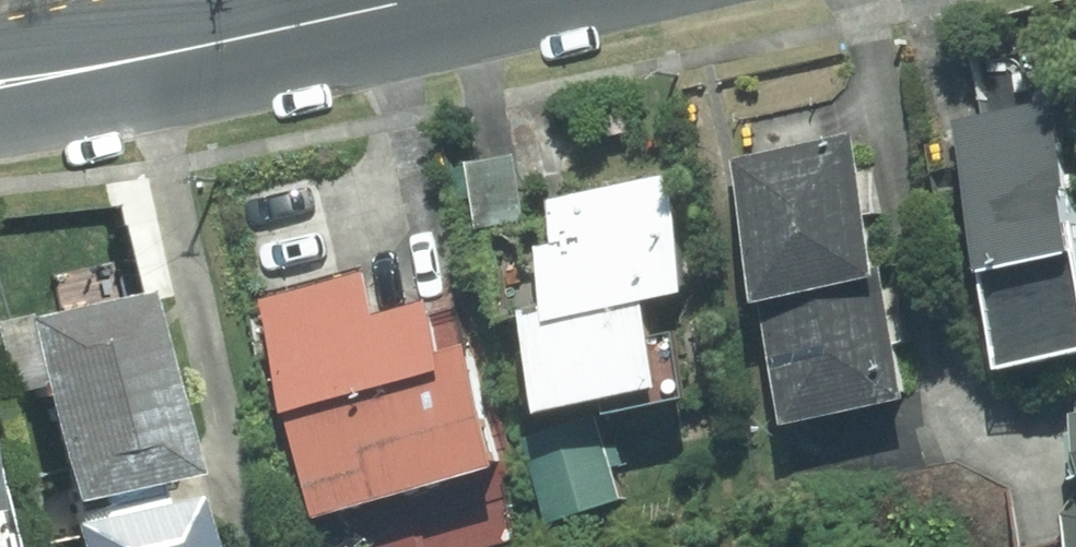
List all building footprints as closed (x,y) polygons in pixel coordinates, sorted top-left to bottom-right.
[(1057,92),(960,112),(1017,364),(1075,350),(1075,176),(1057,92)] [(776,285),(900,257),(871,125),(747,152),(776,285)] [(560,403),(682,378),(664,292),(704,284),(679,167),(561,192),(570,233),(552,237),(564,294),(537,300),(560,403)] [(900,257),(776,285),(805,417),(929,390),(900,257)] [(376,268),(272,292),(324,515),(507,471),(477,340),(449,346),(438,297),(386,309),(376,268)] [(137,288),(20,315),(62,500),(180,473),(137,288)] [(635,494),(607,410),(532,434),(561,519),(635,494)] [(68,524),(73,546),(200,546),(188,498),(68,524)]
